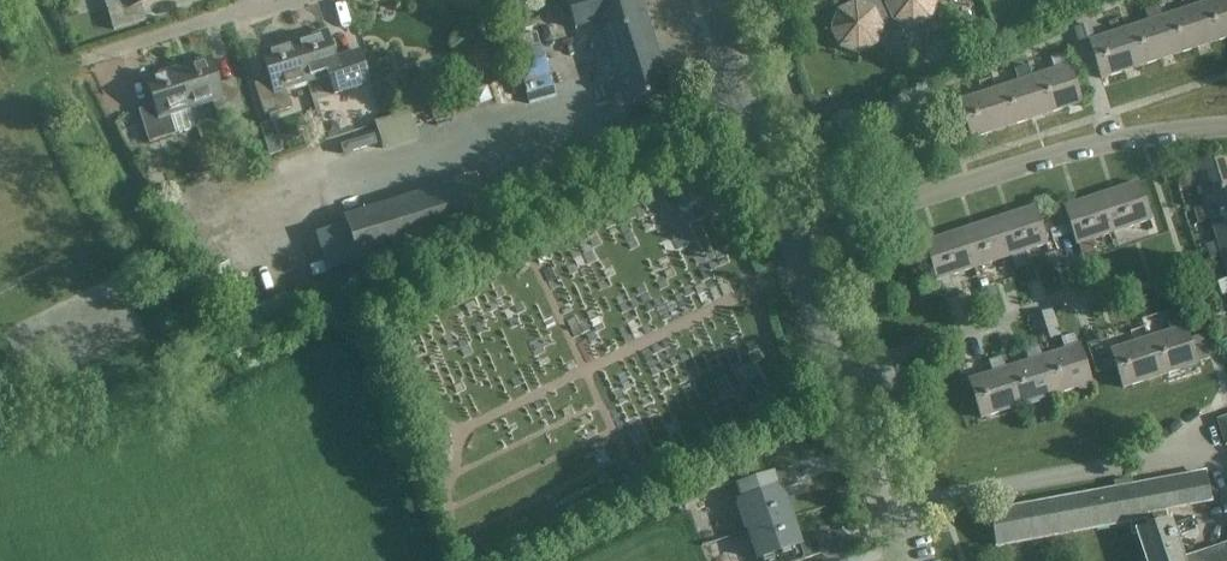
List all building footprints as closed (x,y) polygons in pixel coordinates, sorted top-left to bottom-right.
[(110,2),(106,3),(115,30),(147,20),(142,4),(155,0),(110,0),(110,2)] [(641,0),(568,0),(573,15),(572,15),(576,28),(587,24),(598,20),(625,105),(670,90),(641,0)] [(858,1),(840,10),(838,12),(832,28),(832,31),(840,46),(842,48),(858,53),(860,53),(876,46),(877,44),(883,28),(883,25),(882,23),(893,17),(894,20),(896,22),(912,27),(915,27),(930,20),(932,18),(937,2),(937,0),(858,0),(858,1)] [(1226,38),(1226,0),(1215,0),(1199,5),(1211,43),(1226,38)] [(1175,55),(1163,17),(1159,5),(1145,10),(1149,22),(1127,29),(1139,67),(1175,55)] [(1175,55),(1211,43),(1199,5),(1163,17),(1175,55)] [(1096,38),(1091,23),(1074,28),(1079,43),(1096,38)] [(1102,79),(1139,67),(1127,29),(1090,41),(1102,79)] [(295,41),(308,82),(329,75),(335,94),(371,82),(361,50),(336,58),(327,31),(295,41)] [(286,89),(308,82),(295,41),(262,52),(271,79),(255,83),(265,116),(292,107),(286,89)] [(465,63),(482,75),(494,58),(478,46),(465,63)] [(517,54),(520,65),(547,57),(543,46),(517,54)] [(1045,115),(1082,103),(1066,53),(1051,58),(1055,70),(1033,77),(1045,115)] [(179,68),(192,108),(213,102),(219,120),(246,111),(236,79),(220,84),(212,57),(179,68)] [(1045,115),(1033,77),(1029,65),(1016,70),(1019,81),(997,89),(1009,126),(1045,115)] [(140,110),(150,142),(198,127),(192,108),(179,68),(147,78),(155,105),(140,110)] [(558,97),(552,75),(525,83),(531,105),(558,97)] [(972,139),(1009,126),(997,89),(960,101),(972,139)] [(410,110),(376,122),(386,151),(420,139),(410,110)] [(324,123),(328,136),(341,132),(338,125),(332,121),(324,123)] [(270,156),(283,151),(273,122),(260,126),(270,156)] [(1183,173),(1188,188),(1200,184),(1207,205),(1226,199),(1226,158),(1183,173)] [(359,261),(491,219),(477,176),(345,217),(359,261)] [(1114,232),(1151,220),(1139,182),(1102,194),(1114,232)] [(1078,244),(1114,232),(1102,194),(1065,206),(1078,244)] [(1226,239),(1226,199),(1207,205),(1194,209),(1199,224),(1211,220),(1218,241),(1226,239)] [(1011,256),(1047,244),(1035,206),(998,218),(1011,256)] [(975,268),(1011,256),(998,218),(962,230),(975,268)] [(938,280),(975,268),(962,230),(925,242),(938,280)] [(1218,241),(1226,269),(1226,239),(1218,241)] [(1218,282),(1222,295),(1226,294),(1226,279),(1218,282)] [(1161,376),(1198,364),(1197,363),(1190,339),(1182,314),(1167,319),(1170,331),(1149,338),(1161,376)] [(1080,345),(1076,333),(1061,338),(1065,350),(1043,357),(1055,395),(1092,383),(1080,345)] [(1197,363),(1210,359),(1203,335),(1190,339),(1197,363)] [(1124,388),(1161,376),(1149,338),(1112,350),(1124,388)] [(1055,395),(1043,357),(1039,345),(1025,350),(1029,361),(1007,368),(1019,406),(1055,395)] [(1019,406),(1007,368),(1003,357),(989,361),(993,373),(970,380),(982,418),(1019,406)] [(1226,445),(1226,417),(1218,420),(1226,445)] [(683,500),(737,482),(735,476),(732,469),(678,487),(683,500)] [(750,531),(791,517),(782,490),(798,485),(793,469),(740,487),(744,501),(740,502),(750,531)] [(1182,559),(1170,522),(1168,522),(1166,510),(1210,501),(1205,473),(1134,486),(1133,479),(1114,483),(1116,490),(992,513),(998,547),(1131,522),(1133,534),(1138,534),(1148,560),(1226,560),(1226,544),(1182,559)] [(750,531),(759,559),(763,557),(764,560),(799,560),(822,554),(816,538),(800,544),(791,517),(750,531)]
